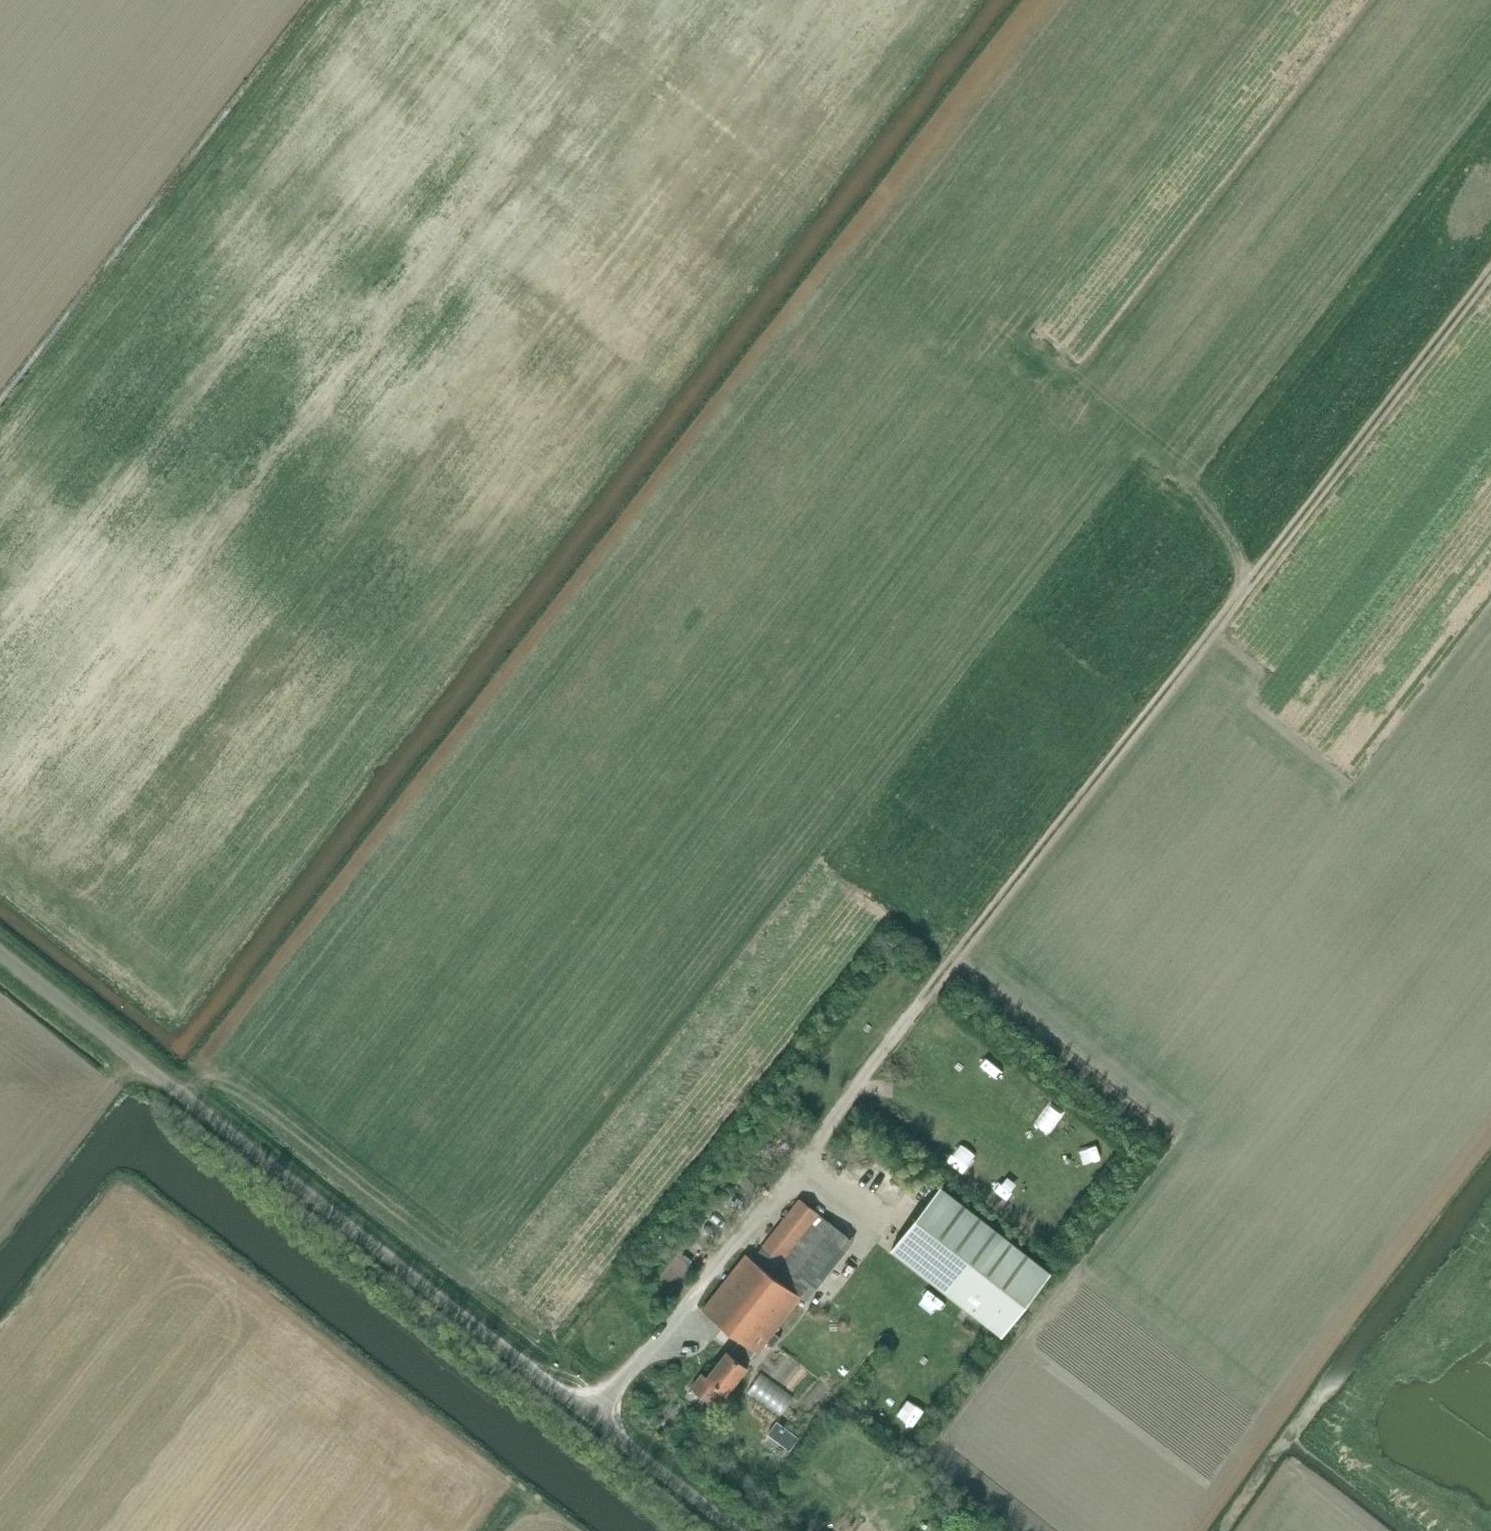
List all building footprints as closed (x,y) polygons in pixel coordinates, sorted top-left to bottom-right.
[(983,1061),(990,1074),(1008,1063),(1000,1050),(983,1061)] [(755,1195),(766,1180),(751,1169),(740,1184),(755,1195)] [(1052,1272),(942,1186),(892,1250),(1002,1337),(1052,1272)] [(802,1201),(753,1264),(770,1277),(820,1215),(802,1201)] [(831,1233),(829,1298),(854,1299),(855,1247),(841,1247),(841,1233),(831,1233)] [(741,1343),(756,1354),(758,1356),(768,1343),(773,1347),(781,1337),(776,1333),(801,1301),(753,1264),(747,1259),(704,1314),(741,1343)] [(918,1298),(933,1308),(943,1294),(929,1283),(918,1298)] [(861,1300),(857,1314),(871,1317),(874,1304),(861,1300)] [(756,1354),(741,1343),(730,1357),(728,1354),(707,1381),(702,1377),(692,1390),(712,1406),(722,1393),(727,1397),(747,1371),(745,1369),(756,1354)] [(837,1379),(843,1373),(832,1363),(826,1370),(837,1379)] [(771,1373),(757,1388),(787,1416),(801,1401),(771,1373)] [(915,1404),(901,1421),(916,1433),(930,1416),(915,1404)] [(778,1421),(768,1433),(790,1450),(800,1437),(778,1421)]
